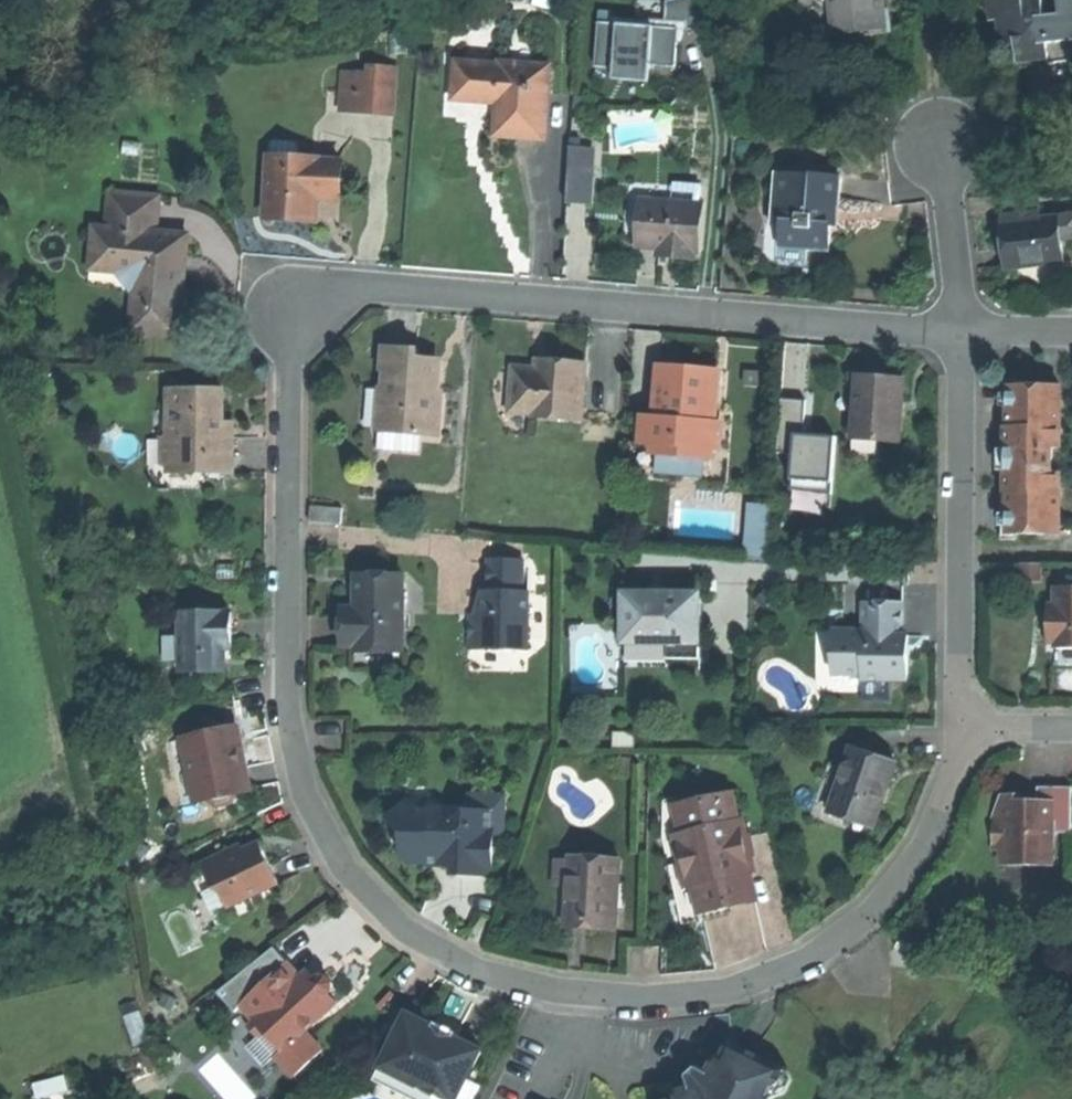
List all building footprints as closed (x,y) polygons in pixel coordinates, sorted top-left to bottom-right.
[(710,0),(675,0),(667,2),(666,21),(686,23),(688,31),(714,27),(710,0)] [(836,33),(854,31),(866,29),(865,18),(886,16),(885,0),(832,0),(836,33)] [(1009,47),(1004,0),(991,0),(993,21),(1000,21),(1003,48),(1009,47)] [(1011,63),(1039,60),(1049,59),(1049,65),(1071,62),(1071,0),(1060,0),(1061,16),(1046,18),(1044,0),(1041,0),(1025,2),(1025,0),(1004,0),(1009,47),(1011,63)] [(679,29),(599,23),(595,67),(615,69),(629,70),(629,64),(651,66),(676,68),(679,29)] [(456,63),(454,100),(497,103),(509,104),(507,137),(524,138),(545,139),(550,66),(501,63),(501,66),(456,63)] [(629,70),(615,69),(614,80),(650,83),(651,66),(629,64),(629,70)] [(372,112),(392,114),(394,70),(370,69),(370,77),(343,76),(342,93),(358,94),(357,112),(372,112)] [(341,111),(357,112),(358,94),(342,93),(341,111)] [(495,136),(507,137),(509,104),(497,103),(495,136)] [(270,146),(270,158),(297,160),(298,148),(270,146)] [(570,148),(569,167),(592,168),(594,149),(570,148)] [(270,158),(266,219),(315,222),(317,189),(318,163),(319,161),(297,160),(270,158)] [(341,165),(318,163),(317,189),(339,191),(341,165)] [(567,203),(590,204),(592,168),(569,167),(567,203)] [(812,176),(782,174),(780,203),(775,202),(773,220),(783,221),(782,243),(805,244),(805,250),(830,252),(834,211),(840,212),(842,195),(843,177),(812,175),(812,176)] [(339,191),(317,189),(315,222),(337,223),(339,191)] [(125,237),(136,236),(136,200),(124,201),(125,237)] [(136,236),(174,236),(173,200),(136,200),(136,236)] [(642,200),(639,245),(660,246),(660,254),(673,255),(694,257),(695,249),(699,250),(702,205),(642,200)] [(1004,215),(1005,223),(1042,219),(1042,211),(1004,215)] [(1061,216),(1063,238),(1071,237),(1071,215),(1061,216)] [(1005,244),(1008,268),(1066,261),(1063,238),(1061,216),(1042,219),(1005,223),(1003,223),(1005,244)] [(136,236),(125,237),(112,237),(112,271),(152,270),(152,280),(152,290),(160,290),(161,338),(210,337),(209,285),(208,235),(174,236),(136,236)] [(152,270),(112,271),(112,281),(152,280),(152,270)] [(387,348),(380,432),(437,437),(440,402),(432,401),(436,360),(416,359),(417,350),(404,349),(387,348)] [(514,368),(510,413),(533,415),(533,418),(581,422),(586,367),(560,365),(537,363),(536,370),(514,368)] [(658,417),(645,416),(643,443),(655,444),(654,454),(711,458),(711,449),(718,449),(720,422),(714,421),(707,421),(707,414),(714,415),(715,410),(717,370),(688,368),(661,366),(658,417)] [(759,373),(745,372),(745,386),(758,386),(759,373)] [(879,379),(859,377),(855,431),(877,432),(877,440),(900,442),(905,380),(879,379)] [(1061,386),(1012,386),(1011,427),(1011,494),(1011,534),(1060,534),(1061,473),(1053,473),(1053,447),(1061,448),(1061,386)] [(168,437),(168,472),(231,473),(232,448),(232,422),(222,422),(222,389),(172,389),(171,411),(176,412),(176,437),(168,437)] [(731,412),(715,410),(714,415),(714,421),(720,422),(718,449),(711,449),(711,458),(654,454),(655,444),(643,443),(641,477),(726,483),(731,412)] [(832,491),(838,438),(796,433),(789,486),(832,491)] [(1061,473),(1061,448),(1053,447),(1053,473),(1061,473)] [(749,505),(749,514),(771,516),(772,506),(749,505)] [(310,506),(309,523),(340,525),(341,508),(310,506)] [(749,514),(747,543),(769,545),(771,516),(749,514)] [(769,545),(747,543),(746,559),(768,560),(769,545)] [(469,615),(469,645),(504,646),(504,650),(528,650),(528,593),(522,592),(523,561),(489,560),(488,573),(488,591),(482,591),(481,615),(469,615)] [(1022,563),(1022,581),(1043,581),(1043,563),(1022,563)] [(403,576),(356,576),(356,609),(356,617),(341,617),(341,630),(341,645),(402,646),(403,576)] [(651,586),(651,594),(663,594),(663,586),(651,586)] [(1057,588),(1057,606),(1057,621),(1052,621),(1052,643),(1056,643),(1071,643),(1071,588),(1057,588)] [(651,594),(623,594),(623,643),(667,643),(667,660),(700,660),(700,608),(700,594),(663,594),(651,594)] [(864,630),(834,630),(833,674),(864,674),(870,667),(883,667),(882,680),(908,680),(909,656),(903,656),(903,636),(903,627),(903,603),(864,603),(864,630)] [(341,609),(341,617),(356,617),(356,609),(341,609)] [(179,672),(224,672),(224,649),(223,636),(230,636),(230,627),(230,613),(178,614),(179,672)] [(882,691),(882,680),(864,680),(864,674),(833,674),(834,630),(817,630),(817,690),(882,691)] [(864,680),(882,680),(883,667),(870,667),(864,674),(864,680)] [(235,728),(183,739),(187,761),(189,761),(195,764),(197,771),(193,777),(191,778),(196,801),(210,798),(211,801),(217,805),(230,802),(235,795),(234,792),(248,789),(243,767),(241,768),(236,765),(234,755),(237,751),(239,750),(235,728)] [(830,812),(874,827),(885,797),(897,764),(852,748),(830,812)] [(241,759),(239,750),(237,751),(234,755),(236,765),(241,768),(243,767),(241,759)] [(187,761),(191,778),(193,777),(197,771),(195,764),(189,761),(187,761)] [(1071,834),(1071,787),(1055,787),(1039,787),(1038,801),(1022,801),(1022,795),(1002,795),(994,814),(994,850),(1001,850),(1001,865),(1053,865),(1053,834),(1071,834)] [(730,914),(728,907),(727,901),(700,907),(695,886),(688,888),(676,836),(683,834),(677,808),(705,801),(703,792),(664,801),(663,839),(683,925),(719,917),(730,914)] [(695,886),(700,907),(727,901),(728,907),(756,900),(750,873),(754,872),(742,821),(737,822),(731,795),(705,801),(677,808),(683,834),(676,836),(688,888),(695,886)] [(467,796),(467,811),(492,812),(492,797),(467,796)] [(388,818),(407,838),(402,842),(402,854),(410,864),(424,864),(432,856),(440,856),(440,862),(452,862),(452,865),(452,875),(486,876),(486,834),(493,834),(504,834),(504,797),(492,797),(492,812),(467,811),(431,811),(423,818),(407,801),(388,818)] [(227,852),(201,865),(213,891),(221,894),(227,908),(277,885),(268,864),(258,844),(230,857),(227,852)] [(433,864),(452,865),(452,862),(440,862),(440,856),(432,856),(424,864),(433,864)] [(589,922),(616,923),(618,900),(615,900),(616,883),(618,883),(620,858),(570,856),(570,860),(568,887),(567,921),(589,922)] [(555,886),(568,887),(570,860),(556,860),(555,886)] [(275,1057),(292,1077),(322,1051),(304,1032),(336,1003),(329,995),(318,983),(307,993),(297,983),(301,979),(300,978),(291,969),(273,949),(216,993),(234,1013),(241,1007),(254,1022),(247,1028),(257,1038),(263,1033),(281,1052),(275,1057)] [(308,972),(300,978),(301,979),(297,983),(307,993),(318,983),(315,980),(308,972)] [(332,984),(326,978),(317,978),(315,980),(318,983),(329,995),(332,992),(332,984)] [(383,1063),(402,1073),(399,1078),(420,1088),(417,1093),(418,1098),(457,1098),(481,1052),(454,1038),(447,1039),(436,1034),(435,1029),(434,1028),(407,1015),(383,1063)] [(436,1024),(434,1028),(435,1029),(436,1034),(447,1039),(454,1038),(456,1034),(446,1029),(436,1024)] [(770,1097),(781,1067),(759,1056),(730,1042),(721,1060),(713,1076),(707,1073),(696,1068),(686,1076),(690,1087),(674,1093),(676,1098),(675,1098),(769,1098),(770,1097)] [(714,1058),(707,1073),(713,1076),(721,1060),(714,1058)] [(409,1098),(418,1098),(417,1093),(420,1088),(399,1078),(402,1073),(383,1063),(373,1081),(409,1098)] [(781,1067),(770,1097),(774,1098),(777,1098),(788,1070),(781,1067)]
